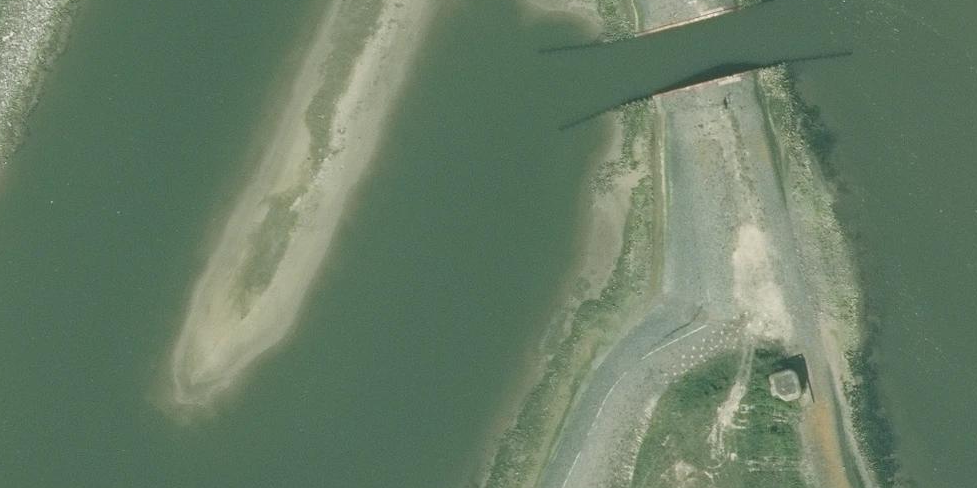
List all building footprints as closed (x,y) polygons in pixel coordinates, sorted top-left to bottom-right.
[(797,363),(762,374),(775,410),(809,398),(797,363)]
